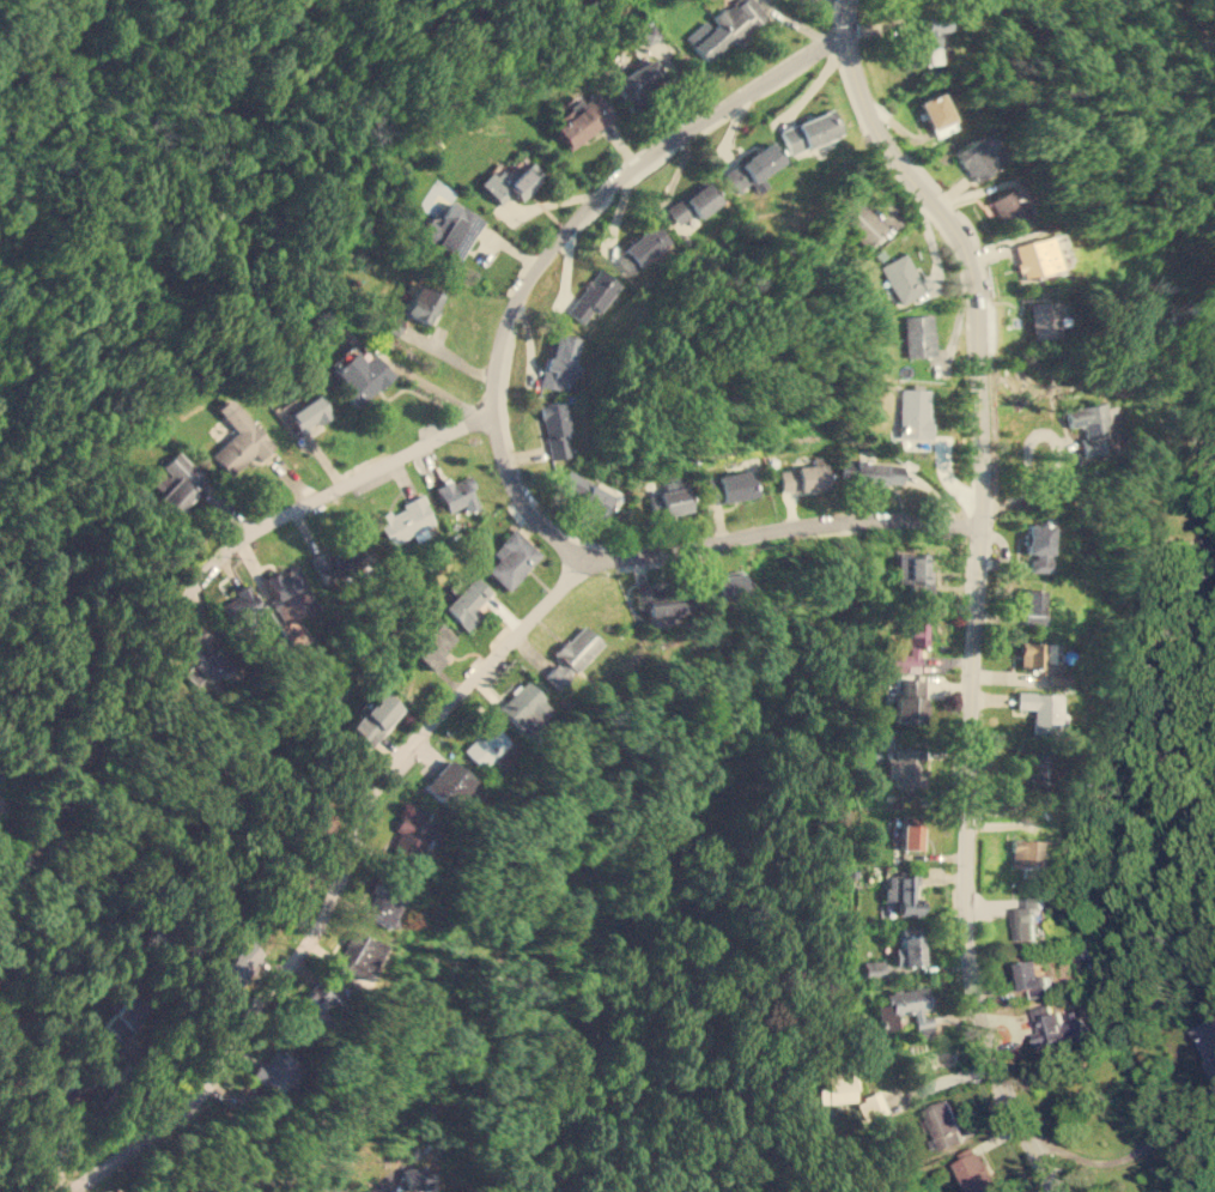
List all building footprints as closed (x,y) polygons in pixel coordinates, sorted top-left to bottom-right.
[(731,40),(734,42),(767,16),(754,0),(735,0),(713,19),(716,23),(709,29),(701,22),(685,36),(705,61),(731,40)] [(906,63),(932,62),(932,31),(942,30),(942,19),(921,20),(922,29),(905,30),(906,63)] [(663,80),(654,58),(610,75),(621,98),(663,80)] [(936,91),(950,119),(930,128),(917,101),(936,91)] [(614,116),(597,92),(551,122),(566,147),(614,116)] [(831,107),(842,132),(790,155),(779,129),(831,107)] [(972,181),(996,168),(986,150),(994,146),(985,132),(954,150),(972,181)] [(783,162),(771,141),(723,170),(735,190),(783,162)] [(480,184),(500,204),(511,193),(518,200),(543,173),(529,159),(510,179),(497,167),(480,184)] [(698,218),(719,200),(703,179),(666,208),(678,224),(693,211),(698,218)] [(1029,214),(1021,200),(1027,196),(1019,182),(990,199),(1007,228),(1029,214)] [(838,214),(868,246),(887,228),(857,196),(838,214)] [(484,220),(449,199),(436,220),(427,216),(417,234),(458,260),(484,220)] [(669,241),(654,222),(614,252),(630,271),(669,241)] [(1058,266),(1052,252),(1061,249),(1055,232),(1012,247),(1023,279),(1058,266)] [(879,266),(901,304),(925,289),(904,252),(879,266)] [(584,325),(616,283),(599,268),(566,310),(584,325)] [(442,294),(413,278),(396,309),(425,325),(442,294)] [(1059,323),(1059,309),(1053,309),(1052,301),(1027,302),(1029,338),(1055,337),(1053,325),(1059,323)] [(539,383),(566,391),(579,338),(552,331),(539,383)] [(371,351),(364,359),(350,345),(328,365),(341,380),(336,385),(358,407),(393,374),(371,351)] [(931,388),(900,387),(899,436),(929,437),(931,388)] [(299,435),(330,413),(316,392),(285,412),(299,435)] [(570,455),(563,400),(540,404),(548,458),(570,455)] [(230,474),(254,453),(260,459),(274,444),(235,403),(224,412),(238,428),(209,454),(230,474)] [(1085,454),(1122,448),(1114,404),(1106,405),(1105,403),(1065,409),(1069,426),(1080,425),(1085,454)] [(206,477),(177,448),(160,465),(174,478),(151,502),(168,518),(206,477)] [(825,488),(822,454),(809,454),(809,466),(779,467),(780,490),(825,488)] [(885,486),(886,482),(900,483),(903,465),(842,458),(839,480),(885,486)] [(754,468),(706,474),(710,502),(758,496),(754,468)] [(462,504),(466,512),(479,506),(470,489),(475,486),(468,471),(435,488),(446,512),(462,504)] [(682,474),(645,482),(652,516),(689,509),(682,474)] [(413,534),(415,540),(427,534),(424,527),(435,522),(421,494),(401,502),(403,508),(390,514),(388,510),(375,515),(387,545),(413,534)] [(1031,570),(1051,571),(1051,545),(1057,545),(1057,524),(1026,524),(1025,552),(1031,552),(1031,570)] [(541,553),(514,527),(490,551),(496,557),(485,569),(506,589),(541,553)] [(309,557),(322,582),(365,559),(356,543),(328,557),(324,550),(309,557)] [(894,582),(907,582),(907,593),(932,593),(932,569),(928,569),(928,551),(893,552),(894,582)] [(259,580),(268,603),(272,601),(281,622),(315,609),(297,564),(259,580)] [(718,601),(712,575),(739,570),(743,595),(718,601)] [(443,607),(466,629),(480,613),(475,609),(491,591),(473,574),(443,607)] [(716,594),(712,579),(703,581),(705,595),(716,594)] [(260,612),(248,582),(235,588),(237,595),(223,601),(231,623),(260,612)] [(644,605),(645,615),(682,611),(680,586),(633,591),(636,606),(644,605)] [(1041,588),(1022,588),(1022,611),(1041,611),(1041,588)] [(905,648),(889,648),(889,671),(918,671),(918,645),(927,645),(928,616),(906,615),(905,648)] [(432,671),(444,659),(439,653),(456,637),(441,621),(411,649),(432,671)] [(557,689),(601,642),(581,623),(551,655),(557,660),(542,674),(557,689)] [(172,643),(190,664),(182,672),(194,684),(203,676),(208,682),(229,662),(215,649),(209,655),(187,630),(172,643)] [(1019,666),(1044,667),(1044,660),(1053,661),(1053,641),(1019,641),(1019,666)] [(922,724),(923,676),(895,674),(894,722),(922,724)] [(524,733),(551,706),(523,680),(497,708),(524,733)] [(346,728),(369,746),(401,707),(378,689),(346,728)] [(1061,692),(1016,691),(1015,707),(1032,708),(1031,728),(1058,730),(1061,692)] [(508,740),(488,721),(461,749),(480,768),(508,740)] [(894,785),(918,785),(919,750),(886,749),(885,776),(894,777),(894,785)] [(1031,749),(1029,792),(1047,793),(1050,750),(1031,749)] [(430,824),(421,821),(425,811),(406,804),(385,853),(407,861),(401,877),(414,882),(420,866),(414,863),(430,824)] [(899,848),(919,849),(919,815),(900,815),(899,848)] [(1040,839),(1012,839),(1010,866),(1022,866),(1022,876),(1039,877),(1040,839)] [(885,875),(886,897),(897,897),(897,914),(923,913),(923,898),(915,898),(915,884),(919,884),(918,873),(885,875)] [(385,927),(403,891),(379,881),(362,916),(385,927)] [(1033,907),(1041,907),(1041,895),(1022,895),(1023,906),(1012,906),(1012,938),(1034,938),(1033,907)] [(899,946),(893,946),(893,964),(922,963),(919,926),(898,927),(899,946)] [(363,982),(384,944),(354,927),(333,964),(363,982)] [(262,954),(245,937),(205,980),(223,997),(262,954)] [(1021,990),(1029,988),(1031,997),(1052,993),(1049,974),(1043,974),(1039,957),(1015,962),(1021,990)] [(318,1010),(329,1000),(334,1005),(345,996),(330,979),(299,1008),(317,1027),(327,1018),(318,1010)] [(912,1011),(915,1031),(932,1029),(931,1011),(930,1011),(927,986),(885,991),(888,1015),(912,1011)] [(1063,1023),(1059,1011),(1031,1018),(1038,1045),(1099,1028),(1095,1015),(1063,1023)] [(1189,1028),(1211,1078),(1214,1077),(1214,1016),(1189,1028)] [(262,1065),(255,1061),(248,1075),(277,1090),(280,1082),(288,1085),(300,1063),(272,1047),(262,1065)] [(857,1099),(858,1117),(883,1114),(881,1091),(858,1094),(857,1076),(813,1079),(815,1103),(857,1099)] [(965,1140),(947,1097),(923,1108),(941,1150),(965,1140)] [(997,1187),(979,1150),(954,1162),(968,1191),(988,1191),(997,1187)] [(433,1172),(423,1172),(423,1166),(402,1166),(403,1188),(433,1187),(433,1172)]
